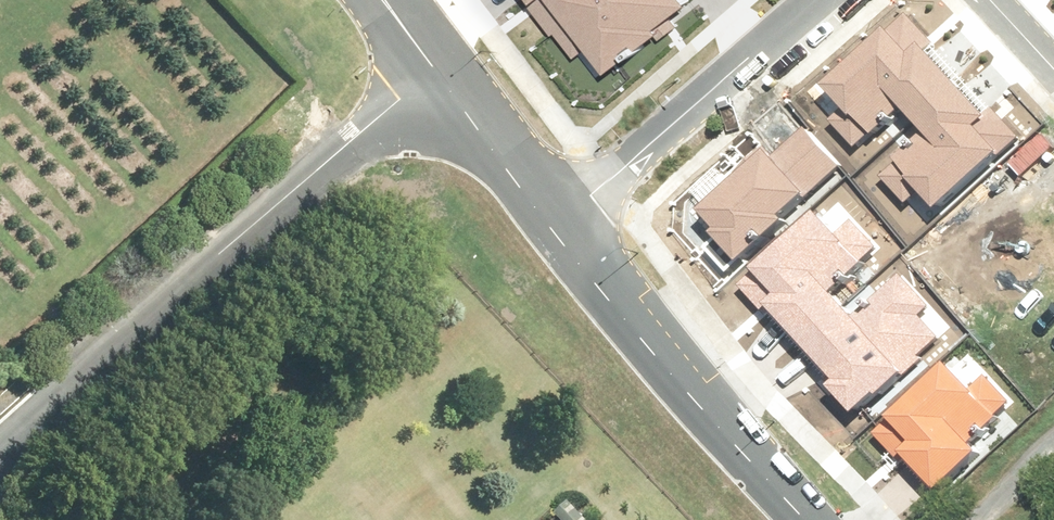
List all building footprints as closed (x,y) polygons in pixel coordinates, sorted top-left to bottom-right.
[(548,36),(553,33),(597,0),(521,0),(548,36)] [(553,33),(572,58),(582,50),(601,75),(651,37),(655,42),(675,26),(668,17),(684,5),(680,0),(597,0),(553,33)] [(839,108),(826,120),(851,148),(896,109),(907,122),(951,82),(922,49),(929,43),(903,13),(885,29),(881,25),(816,82),(839,108)] [(951,82),(907,122),(915,130),(890,152),(897,160),(878,177),(904,205),(916,193),(931,210),(1012,138),(986,109),(980,114),(951,82)] [(712,227),(707,231),(733,260),(779,218),(775,214),(799,193),(803,198),(838,167),(801,126),(769,156),(760,147),(694,207),(712,227)] [(750,273),(737,284),(759,309),(764,305),(796,342),(841,302),(830,291),(880,247),(849,212),(832,227),(813,206),(745,266),(750,273)] [(829,387),(848,408),(861,396),(866,402),(935,339),(915,316),(928,304),(896,269),(861,301),(865,305),(853,315),(841,302),(796,342),(833,383),(829,387)] [(884,420),(871,432),(897,460),(901,457),(930,487),(971,448),(964,441),(1007,400),(981,373),(966,387),(938,358),(879,415),(884,420)]
